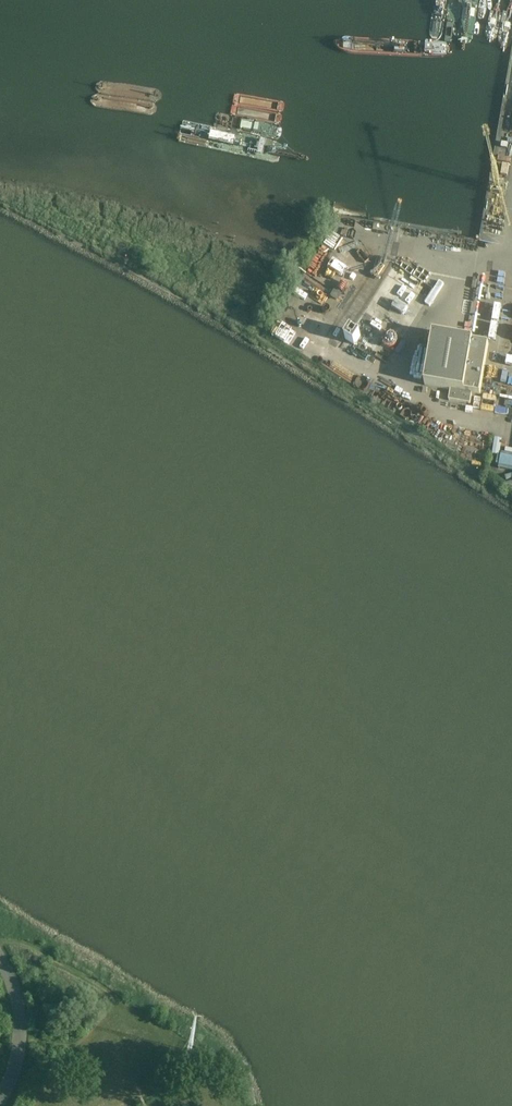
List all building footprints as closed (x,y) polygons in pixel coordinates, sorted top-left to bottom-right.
[(434,335),(425,385),(451,390),(449,400),(470,404),(472,393),(480,395),(489,345),(434,335)]
